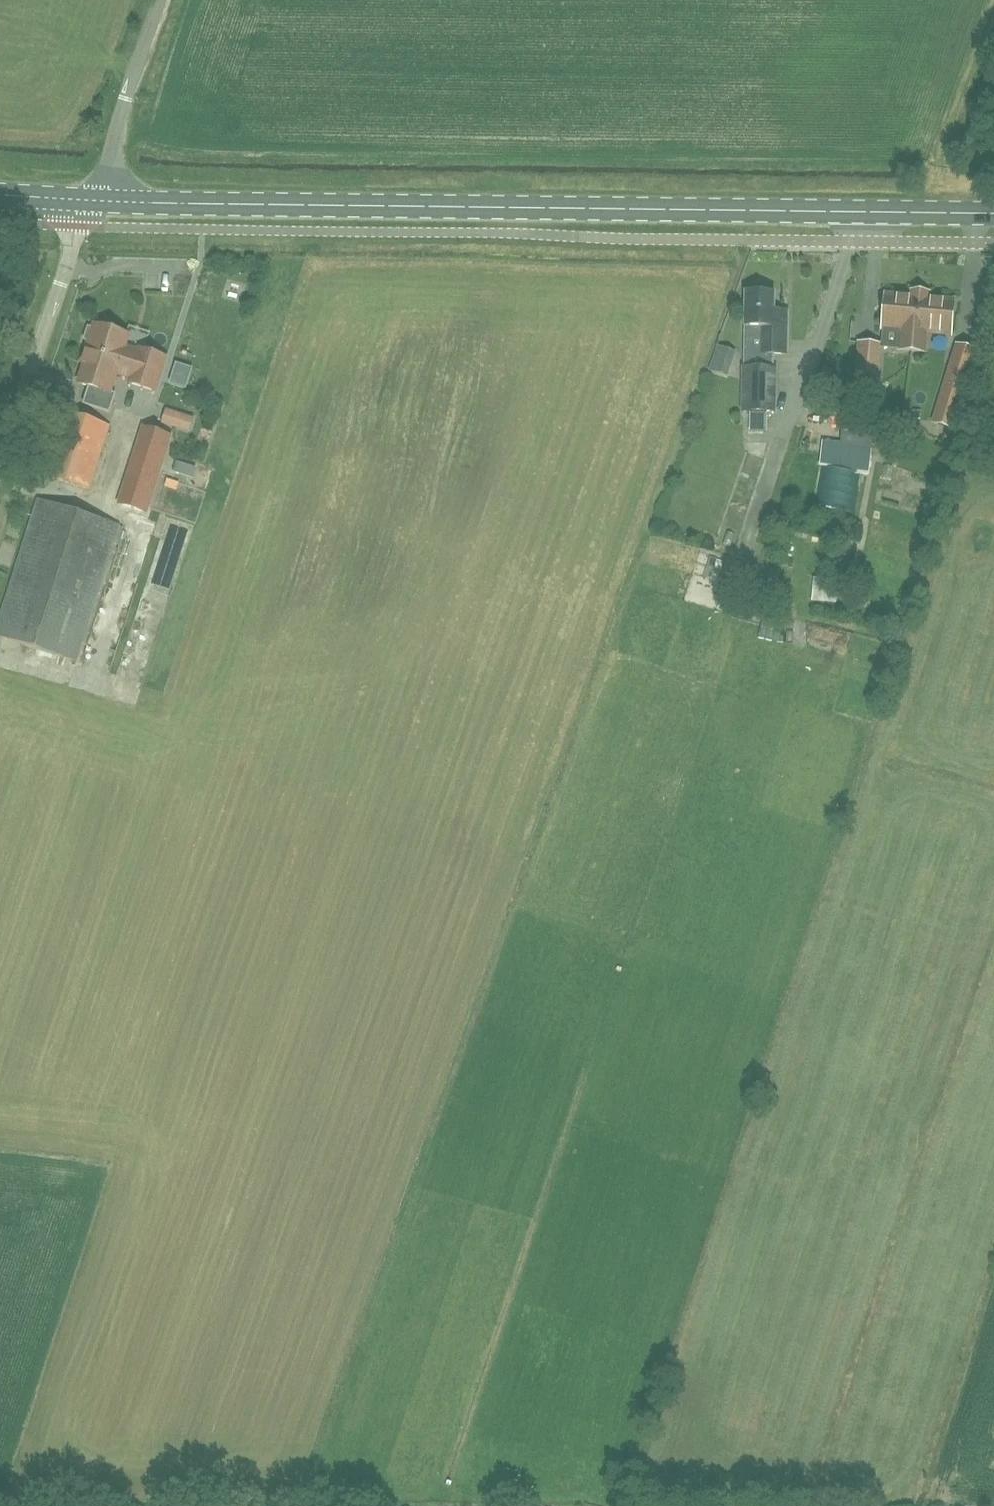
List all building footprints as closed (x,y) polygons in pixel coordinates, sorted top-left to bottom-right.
[(912,291),(912,297),(886,295),(883,328),(902,330),(900,350),(924,352),(926,332),(951,334),(954,301),(928,298),(928,293),(912,291)] [(777,369),(777,356),(788,356),(788,312),(774,312),(774,294),(748,294),(748,323),(746,322),(746,413),(751,413),(750,432),(767,432),(767,413),(777,413),(777,369)] [(116,396),(111,394),(117,375),(131,380),(129,384),(156,393),(167,359),(140,351),(140,352),(125,348),(129,337),(95,326),(93,330),(89,328),(84,341),(89,343),(82,365),(86,367),(80,385),(90,389),(84,406),(110,414),(116,396)] [(877,382),(880,346),(858,344),(855,381),(877,382)] [(957,346),(951,365),(933,423),(952,429),(976,351),(957,346)] [(171,383),(186,388),(193,369),(177,364),(171,383)] [(174,429),(179,415),(167,410),(162,425),(174,429)] [(89,490),(109,427),(65,413),(45,476),(89,490)] [(840,448),(871,451),(873,423),(843,420),(840,448)] [(146,513),(170,437),(144,428),(119,504),(146,513)] [(178,462),(174,473),(195,479),(198,469),(178,462)] [(857,510),(860,471),(829,469),(825,508),(857,510)] [(120,526),(38,500),(0,617),(0,637),(76,661),(120,526)] [(156,591),(168,592),(170,570),(158,569),(156,591)] [(836,594),(835,578),(818,578),(819,594),(836,594)]
